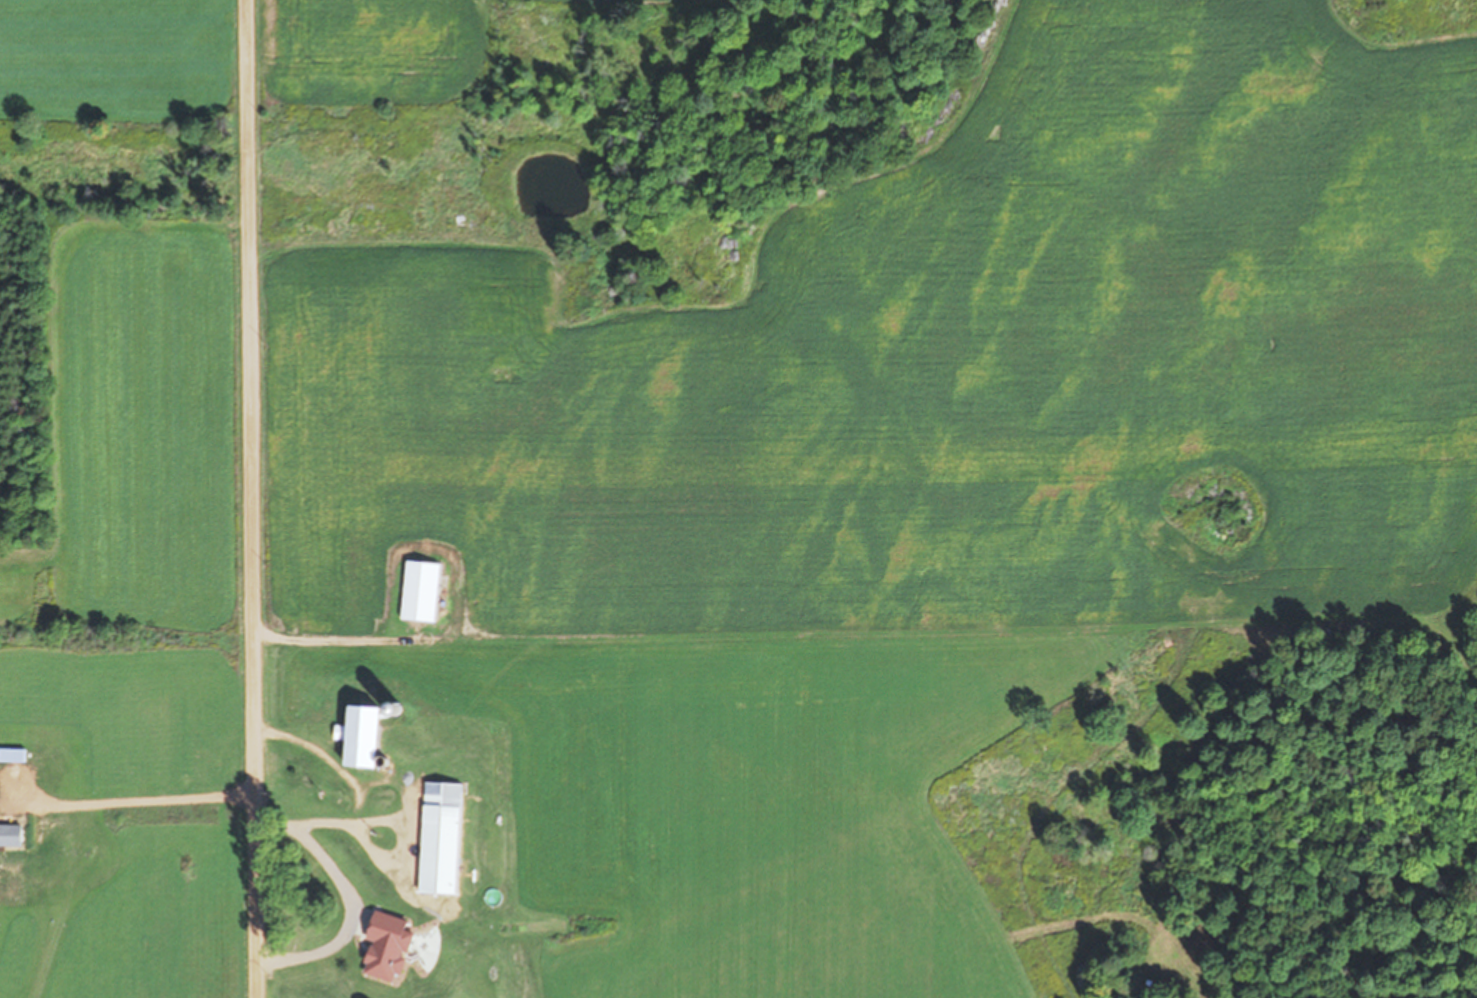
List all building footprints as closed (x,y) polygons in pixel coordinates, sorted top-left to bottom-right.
[(439,622),(444,563),(410,560),(405,619),(439,622)] [(349,739),(348,765),(387,766),(388,704),(351,704),(351,739),(349,739)] [(464,894),(467,782),(428,781),(425,892),(464,894)] [(369,973),(405,981),(419,919),(379,911),(372,940),(377,940),(369,973)]
